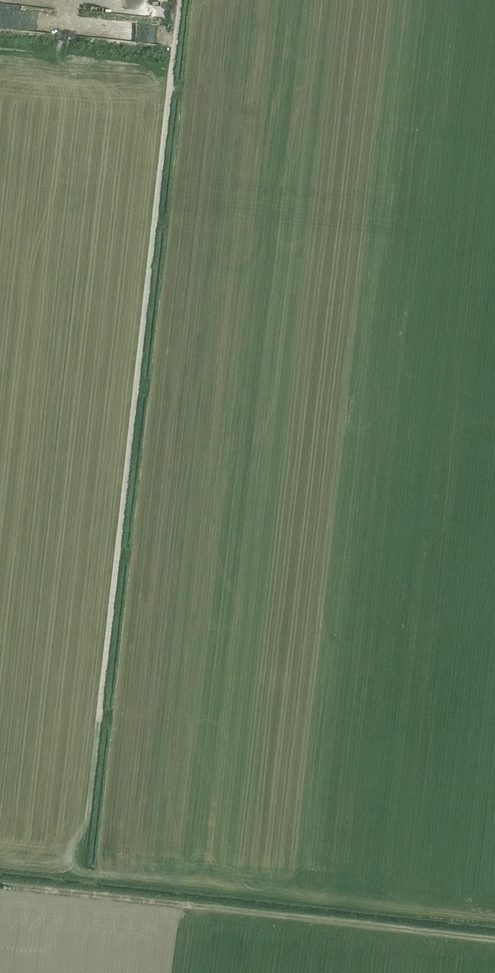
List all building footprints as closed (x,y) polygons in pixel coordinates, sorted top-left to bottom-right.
[(58,20),(59,4),(47,4),(47,11),(49,11),(49,19),(58,20)]
